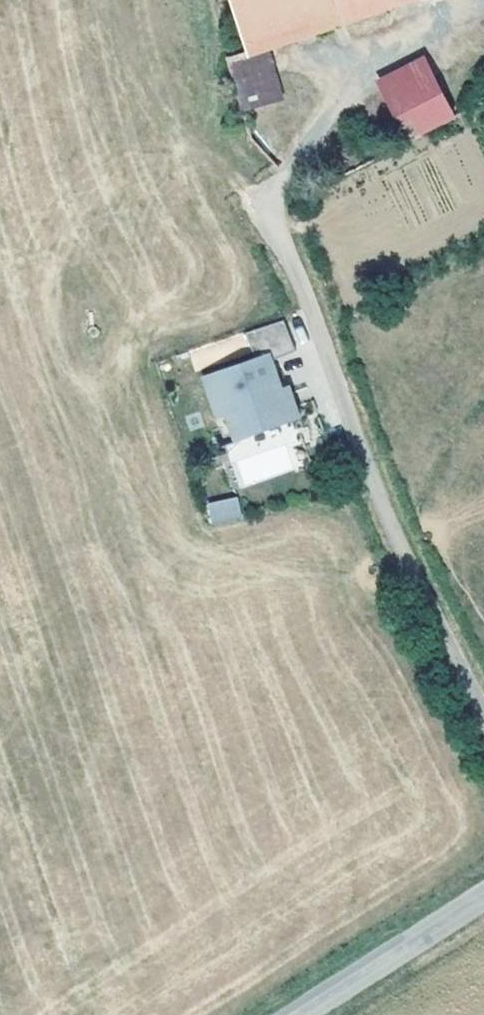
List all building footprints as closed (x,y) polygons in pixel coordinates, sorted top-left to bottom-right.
[(223,50),(263,37),(379,0),(210,0),(223,50)] [(277,91),(263,37),(223,50),(238,101),(277,91)] [(406,134),(450,111),(424,60),(380,84),(406,134)] [(294,356),(282,325),(244,339),(254,364),(203,384),(218,421),(226,418),(239,413),(250,439),(298,420),(287,392),(280,394),(268,366),(294,356)] [(236,444),(250,439),(239,413),(226,418),(236,444)] [(240,500),(212,505),(216,523),(244,518),(240,500)]
